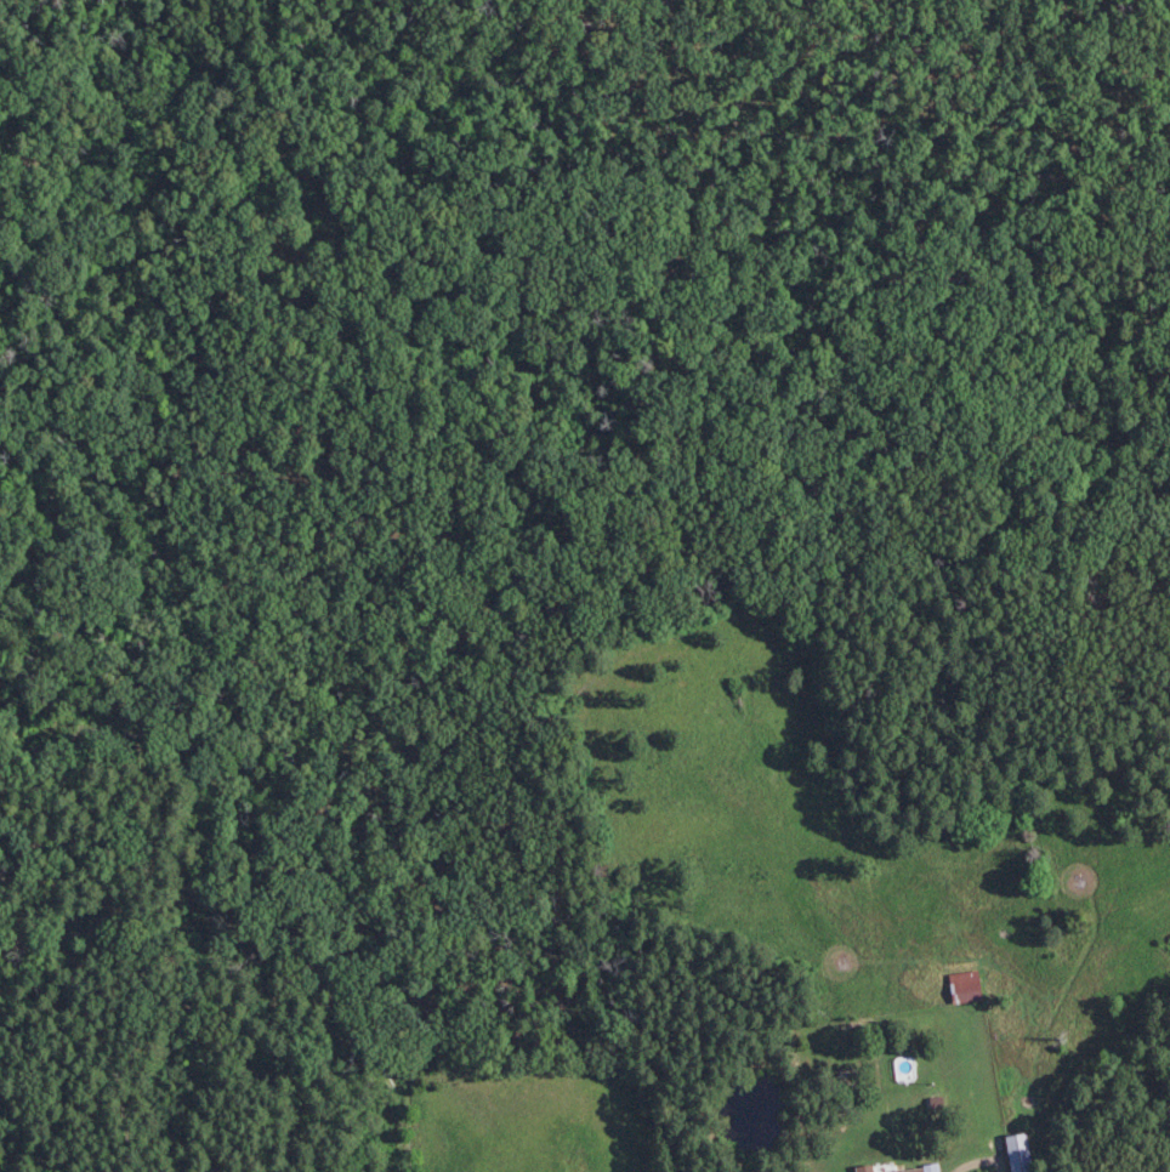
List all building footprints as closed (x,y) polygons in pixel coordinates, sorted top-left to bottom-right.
[(979,1000),(975,971),(946,976),(950,1005),(979,1000)] [(1007,1171),(1029,1171),(1025,1134),(1003,1137),(1007,1171)]
